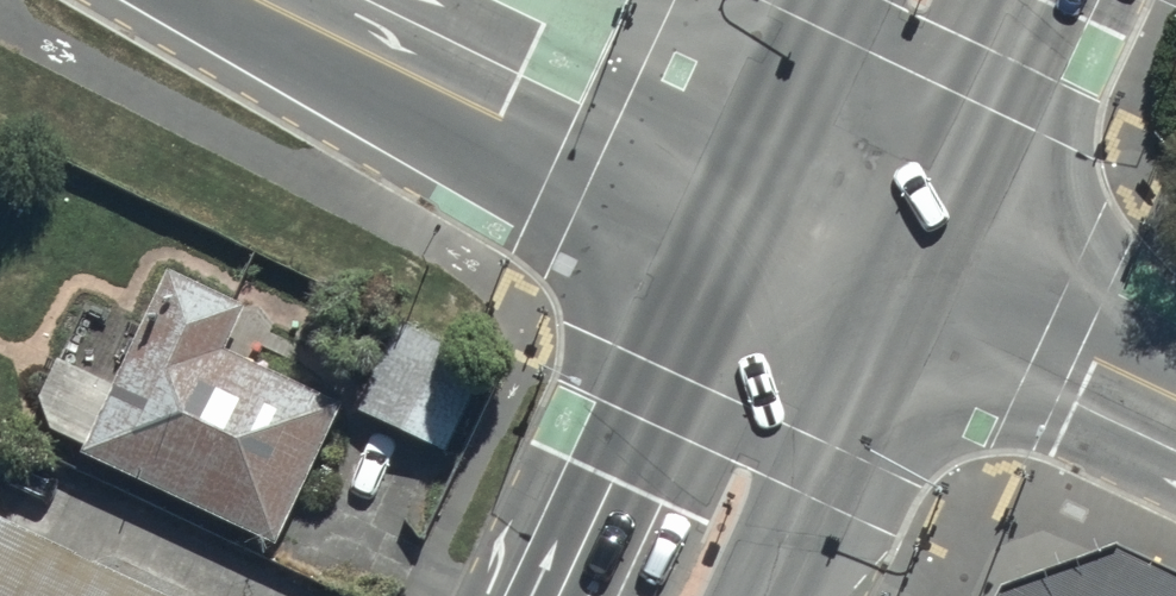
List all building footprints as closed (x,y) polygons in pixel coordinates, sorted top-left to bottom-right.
[(246,314),(165,278),(82,468),(281,555),(344,411),(226,360),(246,314)] [(0,530),(0,595),(140,595),(0,530)] [(1028,595),(1175,595),(1175,590),(1110,557),(1035,581),(1028,595)]
